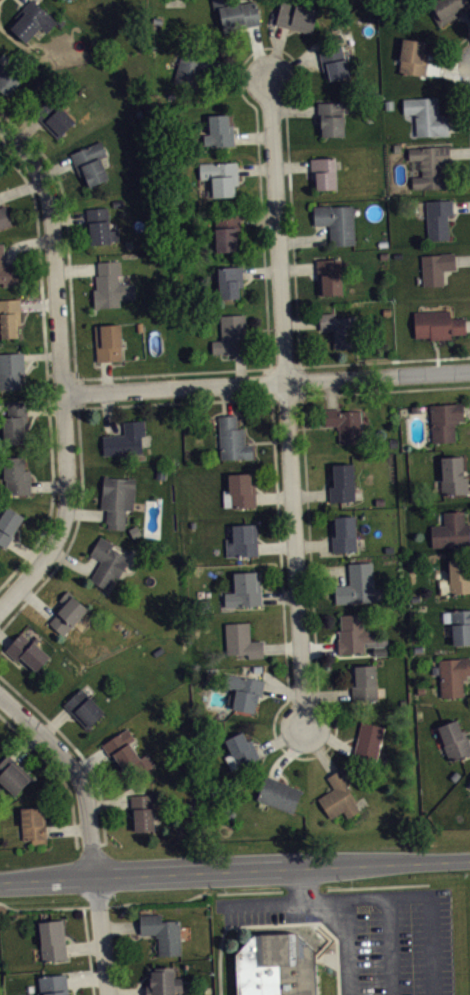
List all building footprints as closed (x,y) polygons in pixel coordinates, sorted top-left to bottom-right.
[(27,2),(29,0),(35,0),(57,21),(45,33),(40,27),(25,42),(10,28),(18,19),(14,16),(27,2)] [(215,11),(219,10),(224,31),(254,24),(261,23),(256,0),(241,3),(241,2),(235,3),(234,0),(213,0),(215,11)] [(466,9),(469,7),(469,4),(467,0),(434,0),(426,5),(439,26),(466,9)] [(276,24),(282,1),(296,5),(296,3),(318,9),(312,33),(283,25),(276,24)] [(402,37),(399,58),(400,58),(398,71),(425,75),(427,67),(428,60),(426,60),(428,53),(423,52),(425,40),(402,37)] [(319,50),(320,55),(324,71),(328,70),(331,80),(350,76),(342,44),(319,50)] [(174,80),(184,47),(219,57),(216,65),(214,73),(202,69),(197,87),(174,80)] [(5,96),(0,91),(0,61),(20,80),(5,96)] [(34,113),(39,118),(58,138),(76,121),(52,96),(34,113)] [(403,98),(403,114),(415,113),(417,136),(437,135),(437,136),(448,135),(448,126),(447,117),(443,117),(443,113),(439,114),(438,96),(403,98)] [(318,103),(344,103),(344,116),(345,116),(345,136),(323,136),(323,128),(322,128),(322,119),(318,119),(318,109),(318,103)] [(209,114),(228,113),(229,124),(234,124),(234,137),(235,145),(211,146),(211,144),(205,144),(204,133),(210,133),(209,114)] [(70,153),(102,140),(108,155),(101,158),(110,178),(90,186),(85,174),(80,176),(73,159),(70,153)] [(407,147),(408,159),(420,159),(421,175),(412,175),(412,188),(443,186),(442,162),(450,161),(449,153),(449,145),(407,147)] [(311,157),(336,156),(338,189),(317,190),(316,179),(312,179),(312,164),(311,157)] [(200,163),(200,179),(212,178),(213,196),(235,195),(234,184),(239,184),(238,169),(238,161),(200,163)] [(112,199),(123,198),(124,205),(113,206),(112,199)] [(426,200),(428,240),(449,239),(447,214),(454,214),(453,206),(453,199),(426,200)] [(13,224),(0,228),(0,206),(6,204),(13,224)] [(314,205),(314,225),(323,224),(329,224),(330,244),(356,243),(354,204),(331,205),(331,204),(314,205)] [(87,208),(87,216),(88,223),(90,223),(92,244),(111,242),(111,240),(119,239),(118,228),(111,229),(108,206),(87,208)] [(214,228),(216,252),(238,250),(236,232),(242,231),(241,220),(240,211),(215,214),(216,228),(214,228)] [(3,281),(0,281),(0,241),(3,241),(5,264),(8,263),(18,263),(19,284),(3,285),(3,281)] [(421,254),(423,284),(444,283),(443,267),(456,266),(455,260),(455,252),(421,254)] [(318,259),(318,265),(319,295),(343,294),(342,258),(318,259)] [(98,260),(121,259),(121,273),(119,274),(119,282),(135,281),(136,297),(120,298),(121,305),(95,306),(94,288),(97,288),(96,274),(99,273),(99,267),(98,260)] [(218,267),(220,298),(239,297),(238,287),(244,286),(243,271),(242,265),(218,267)] [(1,331),(0,331),(0,327),(1,327),(1,320),(0,320),(0,298),(20,297),(20,304),(21,322),(18,323),(18,335),(1,336),(1,331)] [(413,310),(414,336),(430,335),(430,339),(451,337),(451,333),(466,332),(465,324),(465,316),(450,317),(450,308),(413,310)] [(320,312),(321,321),(321,329),(334,328),(335,347),(356,346),(355,314),(336,315),(336,311),(320,312)] [(219,314),(245,312),(247,351),(240,352),(222,353),(222,351),(212,351),(211,339),(221,338),(219,314)] [(95,323),(97,360),(106,360),(123,359),(121,322),(95,323)] [(21,386),(20,371),(25,371),(24,356),(24,350),(0,352),(0,387),(21,386)] [(7,401),(26,400),(27,409),(28,430),(24,430),(24,442),(5,443),(3,415),(8,415),(7,401)] [(429,404),(429,410),(430,410),(432,442),(455,440),(454,423),(459,422),(458,419),(464,418),(464,410),(463,401),(429,404)] [(324,407),(325,424),(336,423),(336,427),(338,426),(339,441),(363,440),(361,408),(341,409),(341,406),(332,407),(324,407)] [(217,414),(220,458),(252,456),(251,442),(244,442),(243,426),(237,426),(236,413),(227,413),(217,414)] [(102,433),(103,453),(119,452),(120,457),(128,456),(128,452),(142,451),(141,434),(145,434),(144,418),(123,419),(124,428),(124,432),(102,433)] [(4,478),(6,478),(6,492),(31,492),(31,484),(31,468),(25,468),(25,454),(4,454),(4,478)] [(441,455),(462,454),(463,476),(468,476),(468,483),(469,492),(441,493),(440,478),(442,478),(441,455)] [(329,483),(329,493),(330,500),(354,499),(353,462),(333,462),(334,483),(329,483)] [(227,472),(250,470),(251,482),(255,482),(256,496),(256,505),(231,506),(231,505),(224,505),(223,489),(228,488),(227,472)] [(104,473),(108,474),(108,475),(128,477),(128,476),(136,476),(133,508),(126,508),(125,528),(108,526),(108,521),(105,521),(106,513),(106,508),(100,507),(101,492),(102,492),(104,473)] [(7,545),(0,541),(0,514),(7,503),(24,514),(12,532),(14,533),(10,540),(7,545)] [(432,545),(469,543),(469,522),(464,522),(463,509),(443,510),(444,523),(430,524),(432,545)] [(331,515),(332,543),(333,550),(357,549),(355,514),(331,515)] [(232,524),(256,522),(258,546),(258,553),(227,555),(226,536),(233,536),(232,524)] [(101,535),(90,553),(96,556),(101,559),(90,578),(106,588),(115,574),(119,576),(128,561),(124,559),(127,555),(112,546),(114,543),(101,535)] [(449,592),(469,591),(469,577),(468,558),(448,559),(449,592)] [(335,583),(336,602),(375,600),(373,560),(349,562),(350,582),(344,583),(335,583)] [(232,571),(259,570),(261,596),(261,604),(224,606),(224,592),(234,591),(232,571)] [(68,589),(59,598),(64,603),(57,610),(58,611),(53,616),(49,621),(64,634),(88,607),(68,589)] [(451,609),(469,607),(469,642),(453,643),(451,609)] [(337,637),(337,645),(338,654),(365,652),(364,641),(375,640),(374,627),(364,627),(363,612),(340,614),(341,628),(339,628),(339,637),(337,637)] [(225,622),(249,620),(250,640),(263,639),(263,647),(264,656),(249,657),(248,652),(227,653),(225,622)] [(4,647),(9,642),(21,630),(32,640),(33,638),(50,654),(36,669),(21,655),(17,659),(4,647)] [(438,657),(469,655),(469,672),(466,673),(466,677),(462,677),(463,694),(441,695),(440,689),(433,689),(432,682),(440,682),(438,657)] [(351,664),(353,693),(353,700),(378,699),(376,663),(351,664)] [(265,678),(264,686),(262,695),(259,694),(258,702),(257,702),(255,710),(233,706),(236,688),(222,685),(224,670),(265,678)] [(64,702),(82,686),(105,711),(87,728),(69,708),(64,702)] [(467,734),(469,741),(469,752),(466,754),(465,753),(449,759),(443,744),(444,743),(437,725),(456,717),(461,729),(463,728),(466,735),(467,734)] [(361,721),(384,726),(376,763),(352,758),(354,752),(361,721)] [(102,744),(128,726),(136,738),(131,742),(141,757),(148,752),(155,764),(140,774),(132,762),(124,768),(114,753),(110,756),(106,749),(102,744)] [(224,738),(242,729),(247,738),(251,736),(257,749),(261,755),(233,770),(224,754),(231,751),(224,738)] [(15,794),(0,780),(0,761),(8,753),(13,758),(32,776),(15,794)] [(317,797),(330,817),(342,809),(346,816),(358,809),(354,803),(357,801),(345,783),(356,776),(347,762),(334,771),(326,776),(333,787),(317,797)] [(266,773),(256,798),(292,812),(301,788),(272,776),(266,773)] [(130,794),(153,793),(154,829),(134,829),(133,809),(131,809),(131,802),(130,794)] [(21,807),(22,838),(32,837),(32,844),(47,843),(46,829),(45,805),(21,807)] [(140,913),(161,912),(162,919),(180,919),(181,954),(158,954),(158,936),(155,936),(155,933),(140,933),(140,924),(140,913)] [(38,921),(63,918),(66,948),(67,957),(42,960),(38,921)] [(315,959),(315,949),(296,931),(254,932),(235,952),(236,994),(317,994),(315,959)] [(146,991),(146,994),(175,994),(174,990),(182,989),(182,977),(174,977),(174,965),(148,966),(148,974),(152,974),(152,975),(151,975),(151,983),(146,983),(146,991)] [(40,992),(38,992),(38,994),(68,994),(66,981),(66,972),(38,975),(40,992)]
